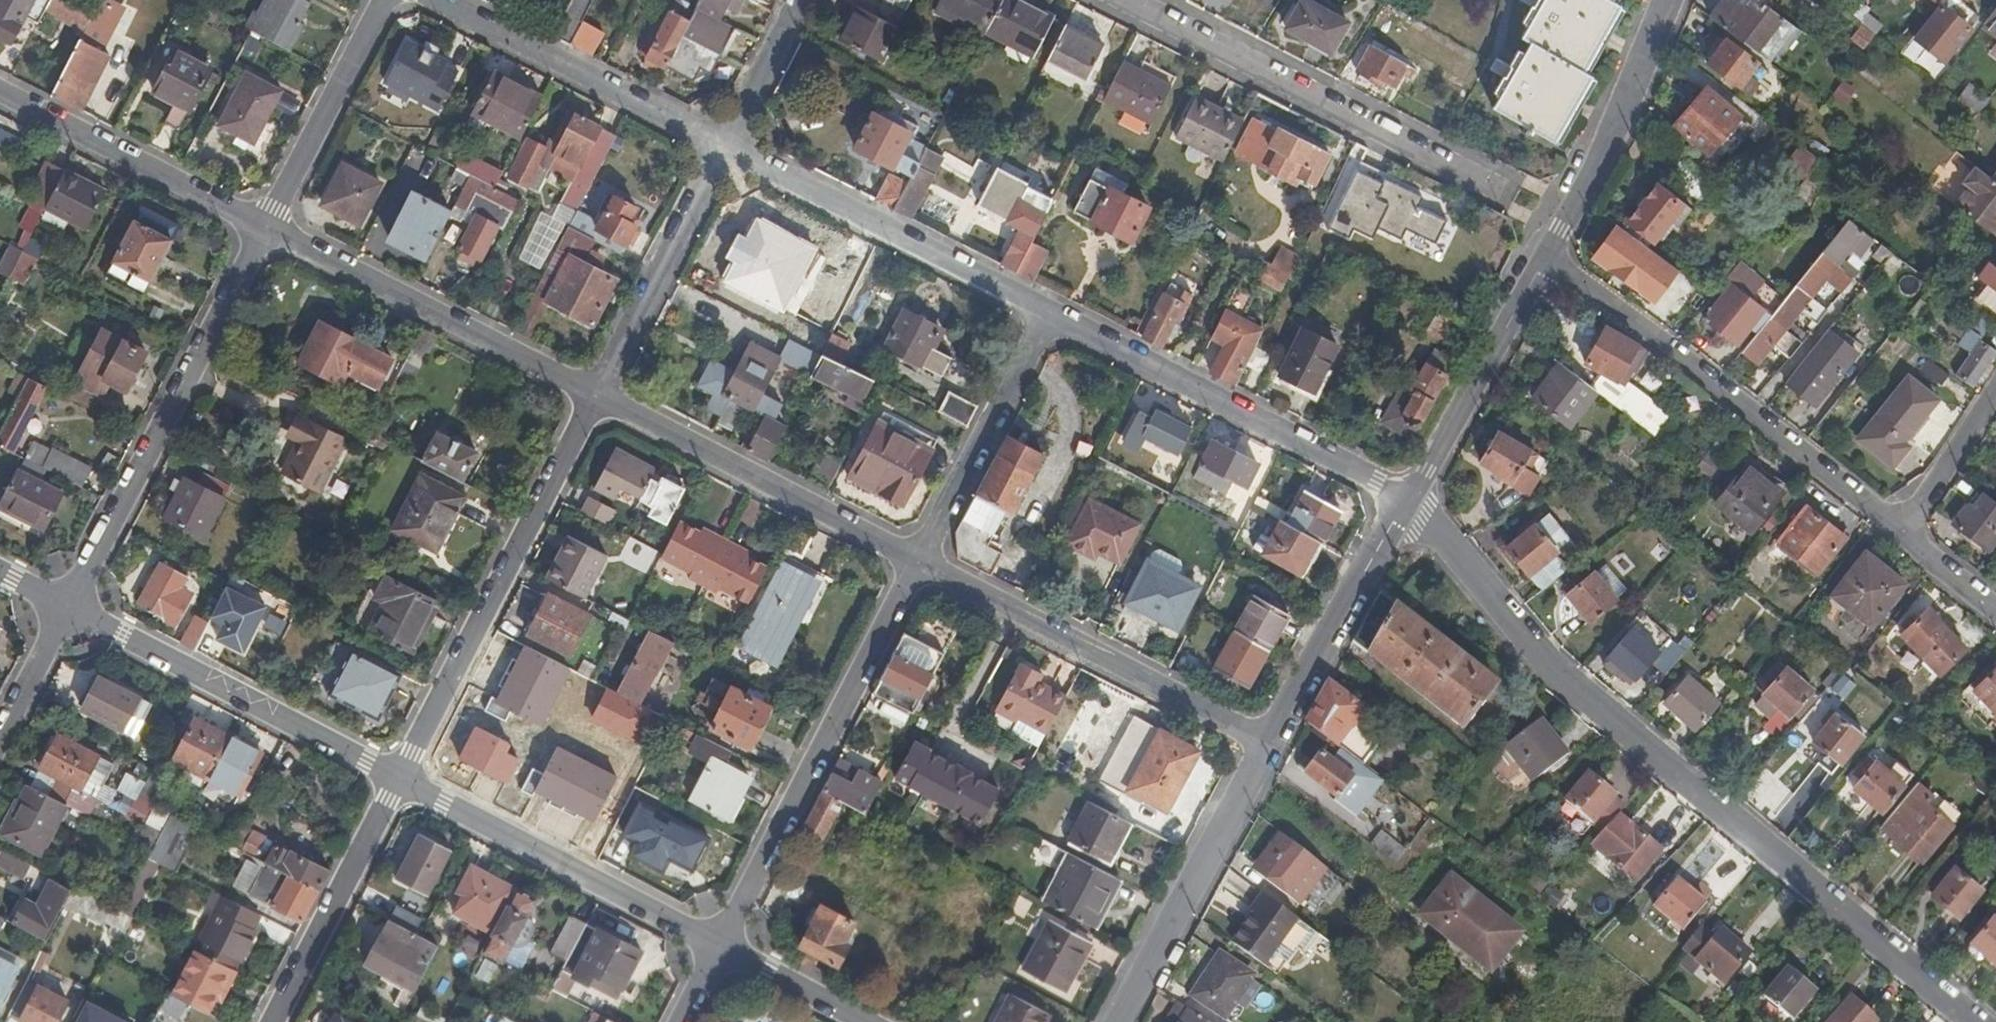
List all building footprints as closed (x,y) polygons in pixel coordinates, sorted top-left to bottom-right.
[(32,0),(0,0),(0,36),(11,42),(24,15),(32,0)] [(24,15),(37,23),(46,6),(49,0),(32,0),(24,15)] [(64,16),(70,5),(61,0),(49,0),(46,6),(64,16)] [(250,30),(288,51),(303,23),(298,20),(309,1),(308,0),(265,0),(259,14),(255,11),(246,28),(250,30)] [(568,45),(591,0),(569,0),(551,37),(568,45)] [(662,11),(688,24),(695,9),(700,0),(679,0),(672,11),(664,7),(662,11)] [(742,0),(700,0),(723,13),(726,9),(735,13),(742,0)] [(936,8),(984,33),(985,31),(1001,0),(940,0),(936,8)] [(1020,0),(1001,0),(985,31),(1033,56),(1052,17),(1020,0)] [(1271,15),(1281,0),(1264,0),(1259,8),(1271,15)] [(1271,15),(1281,21),(1293,0),(1281,0),(1271,15)] [(1329,54),(1347,23),(1308,0),(1302,0),(1285,29),(1329,54)] [(1508,65),(1579,100),(1583,93),(1593,76),(1584,71),(1594,54),(1611,24),(1621,6),(1613,1),(1613,0),(1518,0),(1530,7),(1521,22),(1526,25),(1520,36),(1528,42),(1523,52),(1517,49),(1508,65)] [(1711,20),(1755,54),(1782,19),(1757,0),(1726,0),(1711,20)] [(1935,4),(1938,7),(1913,39),(1943,62),(1977,17),(1960,4),(1963,0),(1938,0),(1937,1),(1935,4)] [(760,7),(770,12),(773,6),(763,1),(760,7)] [(857,4),(852,2),(834,37),(839,39),(857,4)] [(857,4),(839,39),(881,61),(899,27),(898,26),(857,4)] [(86,28),(93,16),(92,16),(70,5),(64,16),(63,16),(86,28)] [(1983,24),(1995,35),(1995,7),(1983,24)] [(688,24),(665,68),(692,82),(699,69),(710,75),(734,28),(695,9),(688,24)] [(642,65),(661,75),(665,68),(688,24),(662,11),(658,18),(660,19),(651,35),(650,34),(639,55),(645,59),(642,65)] [(51,96),(80,110),(109,54),(102,49),(112,27),(93,16),(86,28),(51,96)] [(1611,24),(1594,54),(1597,56),(1614,26),(1611,24)] [(1103,47),(1064,27),(1048,58),(1087,79),(1103,47)] [(1862,49),(1870,38),(1858,28),(1850,39),(1862,49)] [(1756,64),(1725,40),(1707,64),(1739,88),(1756,64)] [(1409,80),(1415,70),(1371,46),(1357,73),(1373,81),(1375,77),(1394,87),(1401,75),(1409,80)] [(163,120),(177,128),(187,109),(188,110),(210,68),(175,50),(154,92),(172,102),(163,120)] [(1579,100),(1508,65),(1494,57),(1489,69),(1502,76),(1493,92),(1499,95),(1494,105),(1492,104),(1490,106),(1555,141),(1566,124),(1579,100)] [(1138,70),(1123,62),(1103,101),(1151,125),(1174,78),(1142,61),(1138,70)] [(218,125),(253,144),(281,90),(246,72),(218,125)] [(521,137),(541,98),(492,72),(472,112),(514,134),(521,137)] [(374,112),(419,135),(431,112),(413,102),(419,93),(391,78),(374,112)] [(1739,117),(1706,89),(1674,126),(1707,154),(1739,117)] [(1977,115),(1984,105),(1967,92),(1960,102),(1977,115)] [(1583,93),(1579,100),(1566,124),(1570,126),(1587,95),(1583,93)] [(1204,150),(1223,159),(1244,119),(1196,94),(1176,134),(1189,142),(1204,150)] [(613,141),(616,136),(574,114),(559,145),(550,140),(545,148),(528,140),(509,177),(538,192),(550,169),(571,180),(559,204),(576,212),(578,208),(613,141)] [(912,177),(918,164),(899,154),(909,134),(872,115),(854,149),(891,168),(892,167),(912,177)] [(1299,175),(1314,183),(1328,154),(1278,129),(1277,132),(1253,119),(1237,152),(1257,163),(1256,165),(1294,185),(1299,175)] [(23,141),(0,130),(0,147),(16,155),(23,141)] [(1200,158),(1204,150),(1189,142),(1185,150),(1187,158),(1193,161),(1200,158)] [(1798,145),(1784,163),(1805,179),(1819,161),(1798,145)] [(894,211),(910,220),(942,157),(926,149),(918,164),(912,177),(908,184),(894,211)] [(494,187),(502,173),(463,154),(456,168),(470,175),(494,187)] [(1712,187),(1675,158),(1663,174),(1699,202),(1712,187)] [(1835,173),(1819,161),(1805,179),(1803,181),(1819,193),(1835,173)] [(45,207),(64,170),(50,163),(27,206),(42,214),(45,207)] [(322,204),(360,223),(380,183),(343,164),(322,204)] [(1990,177),(1975,166),(1962,182),(1968,187),(1953,205),(1993,236),(1995,232),(1995,182),(1990,177)] [(470,175),(456,168),(450,178),(464,186),(470,175)] [(106,191),(65,169),(64,170),(45,207),(87,229),(106,191)] [(1327,228),(1347,238),(1353,228),(1371,237),(1377,227),(1400,238),(1405,228),(1434,242),(1446,220),(1416,206),(1421,196),(1384,178),(1381,183),(1356,171),(1327,228)] [(497,227),(503,230),(519,200),(494,187),(470,175),(464,186),(454,205),(475,216),(458,249),(464,252),(460,258),(471,264),(475,257),(481,260),(497,227)] [(875,202),(894,211),(908,184),(889,175),(875,202)] [(1091,223),(1130,242),(1148,207),(1109,187),(1108,189),(1089,180),(1072,213),(1092,222),(1091,223)] [(1676,227),(1690,209),(1674,197),(1672,199),(1655,186),(1628,222),(1653,242),(1657,237),(1662,241),(1674,225),(1676,227)] [(389,238),(427,258),(451,212),(412,192),(389,238)] [(1001,266),(1015,273),(1031,243),(1053,200),(1038,192),(1032,203),(1020,197),(1018,202),(998,192),(989,211),(1009,221),(1008,222),(1021,228),(1001,266)] [(597,241),(621,253),(635,225),(623,219),(630,204),(613,195),(601,219),(578,208),(576,212),(569,226),(597,241)] [(27,212),(10,245),(11,245),(23,251),(40,218),(27,212)] [(172,239),(134,219),(105,276),(143,296),(172,239)] [(1757,333),(1742,350),(1756,362),(1772,344),(1784,329),(1799,310),(1822,329),(1834,315),(1810,296),(1825,278),(1848,297),(1859,284),(1843,271),(1848,265),(1841,259),(1848,249),(1859,258),(1874,239),(1848,219),(1784,299),(1757,333)] [(571,256),(546,302),(567,313),(592,326),(616,279),(586,263),(597,241),(569,226),(557,248),(571,256)] [(1633,278),(1652,253),(1639,243),(1638,245),(1621,232),(1617,237),(1616,236),(1603,254),(1610,259),(1607,263),(1613,268),(1617,264),(1633,278)] [(1031,243),(1015,273),(1032,282),(1048,252),(1031,243)] [(23,251),(11,245),(0,267),(0,274),(9,278),(23,251)] [(1884,261),(1891,252),(1881,245),(1874,254),(1884,261)] [(533,295),(546,302),(571,256),(557,248),(533,295)] [(848,300),(864,267),(828,250),(822,261),(800,250),(779,290),(801,302),(805,294),(819,301),(825,288),(848,300)] [(20,284),(34,258),(23,251),(9,278),(20,284)] [(1257,278),(1282,291),(1298,258),(1283,251),(1273,268),(1265,264),(1257,278)] [(1724,281),(1728,284),(1741,266),(1738,263),(1724,281)] [(1987,263),(1975,278),(1986,286),(1977,299),(1995,313),(1995,269),(1987,263)] [(1864,278),(1848,265),(1843,271),(1859,284),(1864,278)] [(1750,328),(1757,333),(1784,299),(1741,266),(1728,284),(1702,318),(1737,345),(1750,328)] [(1155,310),(1142,338),(1159,346),(1180,304),(1162,294),(1154,310),(1155,310)] [(1224,343),(1209,372),(1235,385),(1256,342),(1236,332),(1242,319),(1224,310),(1211,336),(1224,343)] [(883,349),(939,378),(948,359),(929,348),(937,331),(902,312),(883,349)] [(1236,332),(1256,342),(1263,329),(1242,319),(1236,332)] [(384,349),(374,343),(367,346),(320,322),(299,363),(332,380),(330,385),(336,389),(340,383),(341,384),(348,371),(377,386),(392,358),(386,355),(384,349)] [(1832,324),(1786,383),(1814,406),(1861,347),(1832,324)] [(1647,351),(1603,326),(1583,363),(1627,387),(1647,351)] [(438,336),(422,328),(397,376),(411,382),(422,360),(424,361),(438,336)] [(74,382),(102,396),(108,382),(125,391),(145,352),(102,329),(74,382)] [(1279,377),(1313,393),(1337,346),(1302,329),(1279,377)] [(1784,329),(1772,344),(1795,363),(1808,347),(1784,329)] [(1979,340),(1991,349),(1995,342),(1995,337),(1986,330),(1979,340)] [(830,334),(822,351),(831,357),(841,339),(830,334)] [(811,372),(821,353),(790,338),(778,358),(810,374),(811,372)] [(1991,349),(1979,340),(1955,375),(1972,386),(1995,352),(1991,349)] [(751,344),(745,356),(736,373),(732,380),(724,395),(757,412),(763,401),(757,398),(760,393),(778,358),(751,344)] [(1433,351),(1426,363),(1448,375),(1455,361),(1433,351)] [(821,353),(811,372),(861,398),(868,384),(873,387),(876,382),(821,353)] [(1927,359),(1919,369),(1942,385),(1949,375),(1927,359)] [(732,380),(736,373),(710,361),(697,386),(724,399),(724,395),(732,380)] [(1448,375),(1426,363),(1412,389),(1407,386),(1402,388),(1384,420),(1386,425),(1413,439),(1448,375)] [(1596,391),(1560,364),(1533,399),(1569,427),(1596,391)] [(1901,442),(1935,399),(1906,377),(1857,439),(1891,466),(1906,446),(1901,442)] [(45,386),(28,378),(0,434),(0,447),(13,453),(22,434),(21,433),(45,386)] [(95,409),(102,396),(74,382),(67,395),(95,409)] [(1616,407),(1637,423),(1654,403),(1633,386),(1616,407)] [(936,412),(966,426),(976,406),(947,391),(936,412)] [(782,403),(760,393),(757,398),(763,401),(757,412),(764,416),(773,420),(782,403)] [(731,430),(741,409),(727,402),(717,423),(731,430)] [(1652,434),(1668,414),(1654,403),(1637,423),(1652,434)] [(352,424),(313,404),(306,418),(304,416),(293,438),(299,441),(284,471),(320,490),(346,438),(345,437),(352,424)] [(1143,435),(1178,453),(1190,428),(1155,411),(1143,435)] [(902,505),(936,440),(882,413),(852,471),(880,486),(877,493),(902,505)] [(741,447),(766,460),(783,425),(773,420),(764,416),(749,446),(744,442),(741,447)] [(375,418),(367,432),(378,438),(385,423),(375,418)] [(437,432),(422,460),(462,481),(476,452),(437,432)] [(1480,462),(1512,481),(1530,491),(1547,461),(1497,433),(1480,462)] [(1041,454),(1006,435),(964,515),(982,526),(993,504),(1004,510),(1010,514),(1041,454)] [(1194,478),(1227,494),(1234,480),(1246,486),(1257,463),(1213,441),(1194,478)] [(24,459),(81,488),(90,470),(52,450),(49,455),(31,446),(24,459)] [(612,463),(619,451),(614,449),(608,461),(612,463)] [(654,473),(656,470),(619,451),(612,463),(608,461),(595,487),(615,498),(622,486),(641,497),(654,473)] [(809,479),(829,489),(841,466),(822,456),(809,479)] [(1750,531),(1776,497),(1759,484),(1764,478),(1747,464),(1715,504),(1750,531)] [(1781,492),(1792,478),(1775,464),(1764,478),(1781,492)] [(30,523),(43,530),(62,492),(19,470),(0,506),(0,507),(30,523)] [(228,487),(202,473),(196,485),(183,479),(164,516),(203,536),(228,487)] [(641,497),(641,499),(647,502),(644,509),(649,512),(648,513),(665,522),(683,488),(681,487),(682,484),(666,475),(664,478),(654,473),(641,497)] [(465,496),(422,474),(394,529),(436,550),(465,496)] [(1530,491),(1512,481),(1510,484),(1528,495),(1530,491)] [(1287,523),(1323,543),(1340,512),(1304,491),(1287,523)] [(1982,492),(1971,506),(1995,525),(1995,502),(1982,492)] [(591,494),(582,511),(606,523),(615,506),(591,494)] [(1066,543),(1082,550),(1085,544),(1096,550),(1119,561),(1138,522),(1089,498),(1066,543)] [(958,559),(990,576),(1001,555),(985,546),(1004,510),(993,504),(982,526),(964,515),(951,539),(958,559)] [(1995,528),(1995,525),(1971,506),(1970,509),(1967,506),(1953,524),(1986,549),(1995,537),(1995,529),(1995,528)] [(30,523),(0,507),(0,517),(26,531),(30,523)] [(1816,573),(1843,538),(1804,507),(1777,541),(1816,573)] [(1554,552),(1569,540),(1548,513),(1505,548),(1540,590),(1566,568),(1554,552)] [(1312,562),(1323,543),(1287,523),(1282,521),(1263,553),(1298,573),(1306,559),(1312,562)] [(679,522),(663,553),(660,558),(690,573),(688,578),(716,592),(718,588),(748,603),(767,567),(737,551),(739,547),(711,533),(709,537),(679,522)] [(552,569),(547,578),(585,598),(606,555),(569,536),(555,562),(560,564),(556,571),(552,569)] [(1085,544),(1082,550),(1093,556),(1096,550),(1085,544)] [(1147,561),(1176,576),(1181,567),(1179,560),(1158,550),(1152,552),(1147,561)] [(1870,627),(1904,584),(1889,572),(1885,577),(1861,557),(1831,596),(1870,627)] [(1196,586),(1176,576),(1147,561),(1122,609),(1153,626),(1157,617),(1175,626),(1196,586)] [(186,576),(161,562),(138,605),(173,625),(190,597),(179,590),(186,576)] [(815,581),(782,563),(740,646),(773,663),(815,581)] [(1595,575),(1613,598),(1625,588),(1606,566),(1595,575)] [(438,601),(378,570),(352,622),(398,645),(397,647),(402,650),(404,647),(412,652),(438,601)] [(1616,601),(1613,598),(1595,575),(1593,573),(1581,582),(1576,575),(1563,585),(1569,592),(1566,595),(1589,623),(1616,601)] [(207,622),(200,637),(217,646),(229,622),(249,583),(232,574),(229,581),(207,622)] [(590,614),(548,592),(529,631),(571,653),(590,614)] [(1495,686),(1381,594),(1353,643),(1462,728),(1495,686)] [(1234,631),(1268,651),(1288,616),(1254,597),(1234,631)] [(1939,674),(1964,649),(1927,610),(1890,646),(1913,670),(1924,659),(1939,674)] [(1666,635),(1640,613),(1628,626),(1632,630),(1604,662),(1618,674),(1621,672),(1631,681),(1636,677),(1657,652),(1666,635)] [(181,644),(194,650),(200,637),(207,622),(195,616),(181,644)] [(237,625),(229,622),(217,646),(224,650),(237,625)] [(671,642),(650,631),(619,693),(638,703),(671,642)] [(1247,689),(1268,651),(1234,631),(1212,669),(1247,689)] [(913,711),(944,652),(904,632),(873,691),(913,711)] [(369,715),(385,712),(404,675),(353,649),(330,694),(369,715)] [(1046,732),(1067,694),(1039,679),(1043,672),(1022,661),(996,709),(1017,720),(1019,717),(1046,732)] [(1763,694),(1790,717),(1812,692),(1779,663),(1760,685),(1766,690),(1763,694)] [(1973,691),(1995,713),(1993,716),(1995,719),(1995,669),(1973,691)] [(79,701),(85,704),(99,677),(93,674),(79,701)] [(137,697),(99,677),(85,704),(81,711),(120,731),(137,697)] [(1694,729),(1718,703),(1688,677),(1664,704),(1694,729)] [(1330,684),(1308,723),(1314,728),(1329,740),(1342,750),(1361,765),(1378,744),(1349,721),(1359,708),(1330,684)] [(769,707),(732,687),(712,726),(749,746),(769,707)] [(1797,725),(1820,698),(1812,692),(1790,717),(1797,725)] [(485,738),(504,699),(498,695),(478,734),(485,738)] [(541,717),(504,699),(485,738),(478,734),(476,733),(466,753),(469,763),(486,771),(494,766),(511,775),(512,773),(541,719),(541,717)] [(381,721),(385,712),(369,715),(381,721)] [(1861,736),(1835,713),(1812,741),(1839,762),(1861,736)] [(206,777),(228,735),(196,718),(174,760),(206,777)] [(1205,754),(1140,718),(1105,781),(1132,796),(1134,793),(1171,813),(1205,754)] [(544,720),(541,719),(512,773),(516,775),(525,757),(535,738),(544,720)] [(1532,782),(1567,756),(1541,720),(1505,747),(1532,782)] [(1314,728),(1312,731),(1326,743),(1329,740),(1314,728)] [(725,764),(732,750),(699,734),(690,750),(713,762),(692,801),(728,819),(750,777),(725,764)] [(96,756),(57,735),(51,747),(46,744),(38,761),(43,763),(40,768),(60,779),(51,797),(66,805),(87,816),(113,764),(96,756)] [(261,753),(228,735),(206,777),(239,794),(261,753)] [(539,740),(535,738),(525,757),(528,759),(539,740)] [(922,760),(927,750),(928,748),(914,741),(898,770),(912,779),(909,785),(938,800),(941,794),(954,800),(950,807),(966,815),(970,809),(983,816),(998,788),(984,780),(980,787),(966,779),(969,773),(970,770),(956,763),(955,765),(950,776),(936,768),(922,760)] [(941,758),(927,750),(922,760),(936,768),(941,758)] [(1361,765),(1342,750),(1336,756),(1349,766),(1345,771),(1353,778),(1337,797),(1333,802),(1355,818),(1382,781),(1361,765)] [(1337,797),(1353,778),(1345,771),(1349,766),(1336,756),(1332,762),(1320,753),(1313,763),(1304,757),(1297,767),(1337,797)] [(1880,812),(1911,775),(1898,764),(1890,775),(1868,757),(1854,774),(1860,779),(1853,789),(1880,812)] [(941,758),(936,768),(950,776),(955,765),(941,758)] [(822,789),(844,800),(866,811),(881,781),(876,778),(838,759),(822,789)] [(152,769),(152,770),(139,796),(157,806),(171,779),(152,769)] [(912,779),(898,770),(894,777),(909,785),(912,779)] [(1977,787),(1990,795),(1995,788),(1995,783),(1983,773),(1981,771),(1975,778),(1977,787)] [(984,780),(969,773),(966,779),(980,787),(984,780)] [(1591,825),(1614,798),(1588,775),(1565,803),(1591,825)] [(206,777),(202,786),(234,803),(239,794),(206,777)] [(51,797),(27,785),(1,835),(40,855),(66,805),(51,797)] [(653,809),(658,799),(634,787),(612,828),(623,833),(616,847),(660,871),(667,857),(690,869),(707,837),(669,818),(665,825),(648,817),(653,809)] [(1927,799),(1914,787),(1881,826),(1894,836),(1890,842),(1918,866),(1949,829),(1921,806),(1927,799)] [(822,789),(803,827),(824,838),(844,800),(822,789)] [(938,800),(950,807),(954,800),(941,794),(938,800)] [(1921,806),(1949,829),(1955,821),(1927,799),(1921,806)] [(1112,861),(1132,823),(1092,802),(1072,840),(1112,861)] [(669,818),(653,809),(648,817),(665,825),(669,818)] [(979,822),(983,816),(970,809),(966,815),(979,822)] [(1662,852),(1618,815),(1591,845),(1635,883),(1662,852)] [(900,829),(888,822),(885,830),(897,836),(900,829)] [(238,823),(228,842),(256,856),(266,837),(238,823)] [(1881,826),(1877,832),(1890,842),(1894,836),(1881,826)] [(1277,884),(1305,848),(1277,827),(1250,862),(1277,884)] [(1406,852),(1381,833),(1371,846),(1395,865),(1406,852)] [(450,850),(419,834),(396,879),(427,895),(450,850)] [(1486,852),(1470,839),(1465,845),(1480,857),(1486,852)] [(276,843),(266,861),(270,864),(318,888),(328,869),(289,850),(276,843)] [(179,858),(153,844),(151,848),(146,856),(173,870),(179,858)] [(9,871),(11,867),(26,875),(31,865),(0,849),(0,866),(9,871)] [(1100,909),(1118,877),(1077,856),(1066,873),(1063,872),(1046,902),(1096,928),(1105,911),(1100,909)] [(318,888),(270,864),(261,883),(268,887),(261,900),(302,920),(318,888)] [(492,933),(515,889),(470,865),(456,892),(461,895),(452,912),(492,933)] [(1957,917),(1980,890),(1954,868),(1931,896),(1957,917)] [(1451,876),(1438,892),(1500,946),(1515,928),(1451,876)] [(1546,887),(1533,876),(1526,885),(1539,895),(1546,887)] [(13,923),(43,939),(69,890),(49,879),(40,897),(29,891),(13,923)] [(1691,893),(1677,882),(1654,908),(1682,931),(1704,905),(1703,904),(1709,896),(1697,886),(1691,893)] [(534,899),(515,889),(492,933),(482,951),(501,960),(509,945),(510,945),(516,934),(528,940),(533,931),(521,925),(527,915),(525,914),(534,899)] [(1434,889),(1423,903),(1440,915),(1435,921),(1489,963),(1500,946),(1438,892),(1434,889)] [(252,928),(259,914),(213,890),(205,905),(214,909),(193,948),(195,949),(230,967),(234,969),(255,930),(252,928)] [(1299,915),(1267,891),(1232,941),(1264,964),(1294,921),(1299,915)] [(130,916),(119,910),(85,892),(77,908),(111,925),(109,929),(120,935),(130,916)] [(854,921),(821,904),(800,945),(838,964),(848,944),(843,942),(854,921)] [(388,919),(411,931),(417,918),(394,906),(388,919)] [(584,927),(586,924),(569,915),(549,953),(565,962),(568,956),(584,927)] [(1986,954),(1986,955),(1979,965),(1991,975),(1995,969),(1995,919),(1993,916),(1972,942),(1986,954)] [(437,945),(420,935),(411,931),(388,919),(365,962),(384,971),(405,982),(402,987),(395,1002),(405,1007),(437,945)] [(1051,921),(1023,972),(1063,993),(1090,942),(1051,921)] [(1295,943),(1294,921),(1264,964),(1275,971),(1295,943)] [(144,935),(128,927),(120,942),(136,949),(144,935)] [(594,933),(584,927),(568,956),(579,961),(594,933)] [(594,933),(579,961),(572,975),(586,983),(592,973),(620,988),(640,950),(597,927),(594,933)] [(1714,939),(1701,928),(1681,950),(1723,985),(1749,954),(1722,931),(1714,939)] [(1981,960),(1986,954),(1972,942),(1968,947),(1969,953),(1977,960),(1981,960)] [(1214,967),(1225,952),(1217,947),(1207,963),(1214,967)] [(171,994),(207,1012),(230,967),(195,949),(171,994)] [(1223,1014),(1252,971),(1225,952),(1214,967),(1207,963),(1189,991),(1223,1014)] [(481,953),(471,972),(484,978),(493,960),(481,953)] [(0,1012),(17,980),(12,977),(17,968),(0,959),(0,1012)] [(230,967),(207,1012),(213,1015),(236,970),(230,967)] [(405,982),(384,971),(381,976),(402,987),(405,982)] [(1260,977),(1252,971),(1223,1014),(1232,1020),(1260,977)] [(1791,1020),(1813,993),(1787,971),(1764,998),(1791,1020)] [(9,1013),(27,1021),(56,1021),(67,1001),(25,980),(9,1013)] [(1049,1014),(1011,996),(997,1021),(1045,1021),(1049,1014)] [(1177,997),(1165,1015),(1173,1021),(1213,1021),(1177,997)] [(1877,1021),(1850,998),(1829,1021),(1877,1021)] [(75,1021),(125,1021),(86,1001),(75,1021)] [(333,1011),(328,1021),(354,1021),(333,1011)] [(592,1011),(587,1021),(614,1021),(592,1011)]
